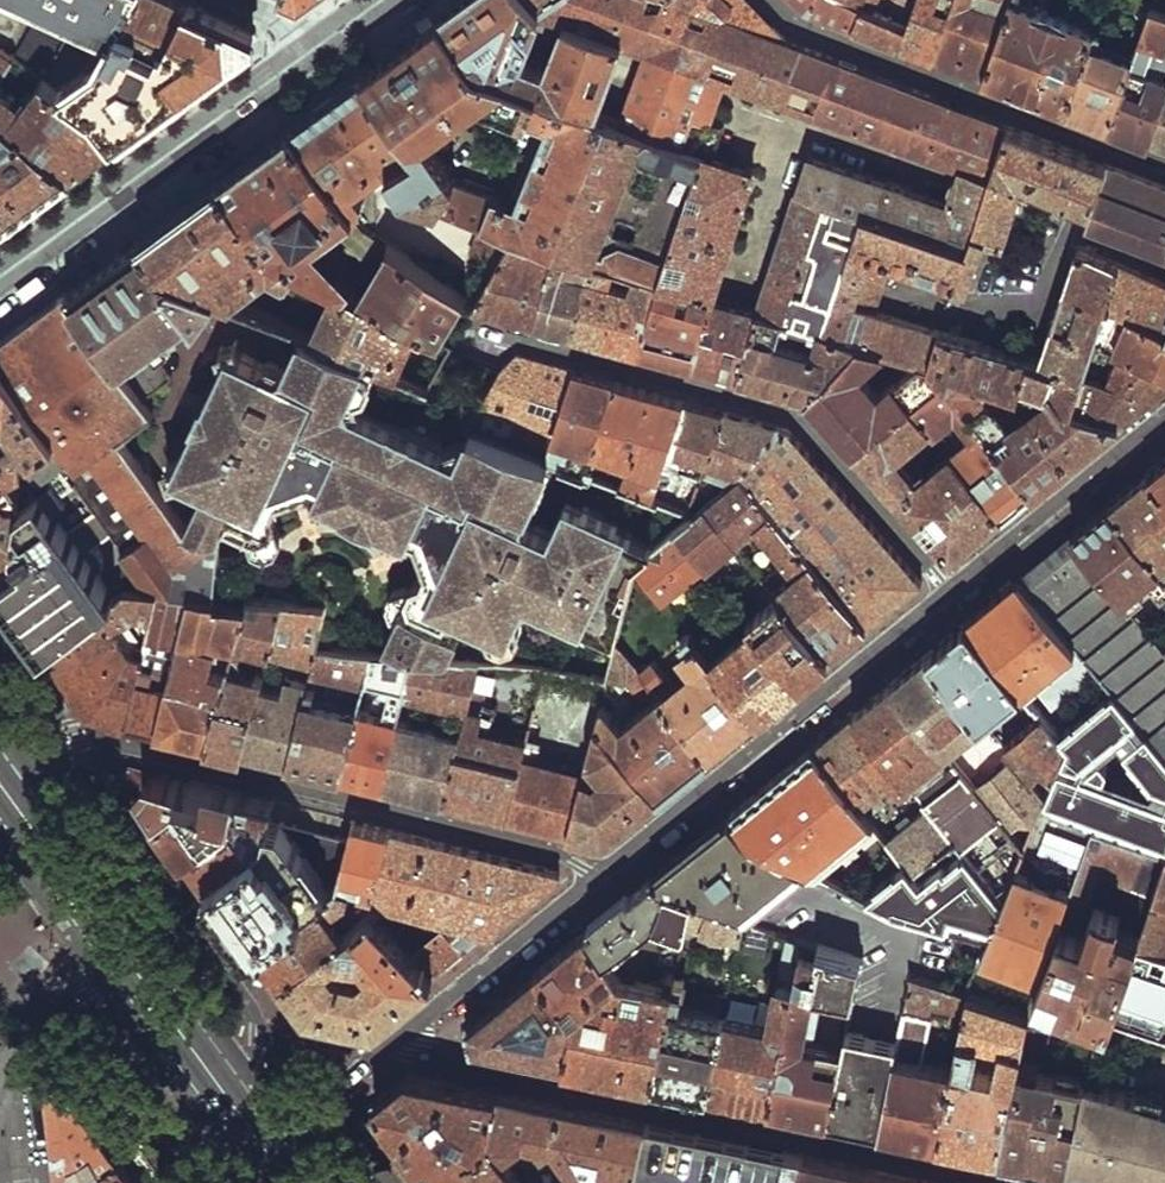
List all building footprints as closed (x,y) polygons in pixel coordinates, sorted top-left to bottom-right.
[(42,4),(75,18),(112,35),(118,25),(129,0),(34,0),(42,4)] [(118,25),(163,47),(184,2),(181,0),(129,0),(118,25)] [(441,18),(482,72),(587,110),(616,40),(565,22),(546,71),(522,63),(541,13),(530,0),(466,0),(441,18)] [(583,257),(591,259),(619,267),(637,272),(661,280),(713,295),(693,364),(716,371),(739,377),(759,310),(783,317),(820,327),(823,329),(865,211),(969,244),(1009,124),(788,39),(747,0),(530,0),(541,13),(565,22),(616,40),(587,110),(637,127),(583,257)] [(852,28),(862,2),(857,0),(795,0),(806,11),(828,19),(852,28)] [(908,21),(914,0),(857,0),(862,2),(908,21)] [(931,58),(954,0),(914,0),(908,21),(899,45),(916,52),(931,58)] [(981,77),(1004,15),(968,2),(969,0),(954,0),(931,58),(957,68),(981,77)] [(1092,30),(1020,5),(1022,0),(1008,0),(1004,15),(981,77),(1023,92),(1062,107),(1092,30)] [(112,35),(75,18),(43,78),(91,111),(113,139),(155,109),(223,59),(253,38),(252,34),(184,2),(163,47),(118,25),(112,35)] [(875,36),(899,45),(908,21),(862,2),(852,28),(875,36)] [(75,18),(42,4),(15,58),(43,78),(75,18)] [(1147,5),(1130,53),(1105,123),(1127,132),(1148,139),(1164,85),(1164,12),(1147,5)] [(483,222),(514,234),(523,238),(544,245),(555,248),(574,254),(583,257),(637,127),(587,110),(482,72),(441,18),(402,46),(364,74),(417,147),(391,166),(407,188),(483,222)] [(1105,123),(1130,53),(1096,39),(1099,31),(1092,30),(1062,107),(1086,116),(1105,123)] [(13,58),(0,48),(0,76),(13,58)] [(327,101),(292,127),(355,214),(365,208),(363,197),(352,183),(385,159),(391,166),(417,147),(364,74),(327,101)] [(71,171),(91,156),(113,139),(91,111),(43,78),(19,101),(0,88),(0,117),(71,171)] [(1148,139),(1164,146),(1164,85),(1148,139)] [(21,207),(71,171),(0,117),(0,222),(21,207)] [(823,329),(865,341),(885,347),(922,358),(934,362),(997,380),(1020,387),(1022,378),(1029,357),(1030,357),(1029,354),(874,309),(892,258),(969,283),(987,233),(1002,240),(1024,182),(1088,208),(1085,217),(1164,248),(1164,184),(1133,171),(1056,142),(1009,124),(969,244),(865,211),(823,329)] [(255,154),(220,179),(273,251),(296,263),(335,284),(337,284),(344,280),(309,239),(330,223),(377,273),(359,296),(411,323),(432,334),(460,292),(365,227),(355,214),(292,127),(255,154)] [(180,208),(142,236),(162,263),(218,289),(229,294),(269,262),(272,265),(285,274),(294,271),(296,263),(273,251),(220,179),(180,208)] [(514,234),(483,222),(472,253),(497,264),(514,234)] [(504,313),(533,321),(555,248),(544,245),(539,256),(516,250),(523,238),(514,234),(497,264),(474,302),(475,305),(504,313)] [(104,263),(69,290),(145,394),(172,376),(149,343),(190,312),(195,318),(205,305),(218,289),(162,263),(142,236),(104,263)] [(1039,359),(1083,371),(1084,370),(1088,359),(1096,335),(1110,298),(1124,305),(1138,311),(1164,324),(1164,283),(1080,244),(1039,359)] [(552,326),(570,331),(587,274),(569,269),(574,254),(555,248),(533,321),(552,326)] [(605,341),(640,350),(661,280),(637,272),(633,288),(609,280),(612,272),(617,274),(619,267),(591,259),(587,274),(570,331),(605,341)] [(667,357),(693,364),(713,295),(661,280),(640,350),(667,357)] [(337,284),(335,284),(311,331),(365,356),(391,367),(411,323),(359,296),(337,284)] [(229,294),(218,289),(205,305),(238,298),(229,294)] [(0,340),(0,360),(56,438),(47,445),(109,533),(121,550),(151,591),(156,591),(219,595),(222,538),(219,537),(194,536),(190,530),(121,435),(156,409),(145,394),(69,290),(28,319),(0,340)] [(1110,298),(1096,335),(1108,341),(1124,305),(1110,298)] [(759,310),(739,377),(774,387),(808,396),(829,368),(865,341),(823,329),(820,327),(813,349),(777,338),(783,317),(759,310)] [(1138,311),(1121,347),(1164,367),(1164,324),(1138,311)] [(174,478),(189,472),(212,483),(261,505),(268,487),(312,472),(326,478),(324,482),(351,494),(345,506),(380,522),(386,510),(413,522),(415,519),(427,524),(444,570),(440,580),(429,575),(418,581),(389,641),(398,645),(395,650),(414,652),(445,656),(460,621),(471,617),(486,624),(492,627),(509,624),(513,618),(519,604),(531,601),(538,604),(541,596),(618,632),(635,566),(636,562),(654,545),(618,529),(621,522),(587,505),(583,513),(567,506),(554,536),(529,525),(527,515),(529,510),(522,507),(545,456),(541,455),(475,429),(469,443),(463,456),(449,450),(357,408),(354,407),(349,392),(363,361),(365,356),(311,331),(304,328),(288,364),(275,369),(242,354),(236,338),(219,344),(225,361),(182,454),(166,460),(174,478)] [(432,334),(411,377),(430,384),(450,345),(450,342),(432,334)] [(1083,371),(1073,404),(1121,417),(1148,395),(1164,382),(1164,367),(1121,347),(1108,341),(1096,335),(1088,359),(1097,363),(1099,359),(1113,363),(1106,377),(1084,370),(1083,371)] [(885,347),(865,341),(829,368),(808,396),(832,423),(855,449),(912,404),(946,377),(934,362),(922,358),(879,395),(858,371),(885,347)] [(475,429),(541,455),(549,436),(572,369),(544,361),(515,353),(500,365),(471,427),(475,429)] [(997,380),(934,362),(946,377),(1035,487),(1083,448),(1121,417),(1073,404),(1083,371),(1039,359),(1029,357),(1022,378),(1051,396),(1011,423),(989,397),(997,380)] [(19,441),(25,448),(22,463),(47,445),(56,438),(0,360),(0,418),(4,419),(7,424),(0,429),(0,453),(19,441)] [(373,375),(369,363),(363,361),(349,392),(354,407),(357,408),(361,400),(357,390),(367,387),(373,375)] [(559,462),(583,471),(591,451),(615,381),(594,375),(572,369),(549,436),(572,445),(567,457),(562,455),(559,462)] [(1035,487),(946,377),(912,404),(929,425),(949,409),(971,435),(950,451),(1000,514),(1017,501),(1035,487)] [(620,485),(648,498),(658,470),(663,458),(683,399),(649,390),(615,381),(591,451),(627,466),(620,485)] [(683,399),(663,458),(701,471),(705,461),(724,410),(703,405),(683,399)] [(929,425),(912,404),(855,449),(949,557),(974,535),(1000,514),(950,451),(915,480),(893,454),(929,425)] [(724,410),(705,461),(739,472),(782,426),(753,418),(724,410)] [(782,426),(739,472),(865,625),(887,607),(920,580),(849,502),(782,426)] [(463,456),(469,443),(463,439),(451,443),(449,450),(463,456)] [(24,559),(11,541),(21,471),(22,463),(25,448),(19,441),(0,453),(0,576),(24,559)] [(22,463),(21,471),(99,575),(101,566),(102,560),(100,553),(95,548),(91,545),(109,533),(47,445),(22,463)] [(522,507),(529,510),(552,460),(545,456),(522,507)] [(1147,473),(1164,495),(1164,458),(1147,473)] [(686,512),(696,483),(658,470),(648,498),(686,512)] [(44,649),(116,598),(99,575),(21,471),(11,541),(24,559),(0,576),(0,589),(21,618),(44,649)] [(261,505),(212,483),(190,530),(194,536),(219,537),(226,522),(252,534),(250,539),(254,550),(266,555),(278,551),(282,540),(278,527),(274,525),(277,516),(273,507),(276,501),(310,490),(345,506),(351,494),(324,482),(326,478),(312,472),(268,487),(261,505)] [(721,488),(703,503),(732,540),(755,520),(796,570),(786,579),(774,566),(761,575),(775,592),(828,655),(846,640),(865,625),(739,472),(721,488)] [(1147,473),(1129,488),(1111,502),(1164,569),(1164,495),(1147,473)] [(703,503),(721,488),(698,479),(696,483),(686,512),(691,514),(703,503)] [(1122,594),(1147,575),(1164,597),(1164,569),(1111,502),(1091,518),(1072,534),(1122,594)] [(691,514),(674,528),(704,564),(732,540),(703,503),(691,514)] [(386,510),(380,522),(413,537),(429,575),(440,580),(444,570),(427,524),(415,519),(413,522),(386,510)] [(636,562),(635,566),(662,599),(704,564),(674,528),(654,545),(636,562)] [(1020,576),(1164,751),(1164,646),(1122,594),(1072,534),(1046,555),(1020,576)] [(151,591),(121,550),(123,557),(123,567),(120,579),(116,598),(126,590),(151,591)] [(1020,576),(992,599),(965,621),(1032,703),(1042,715),(1066,745),(1052,779),(1045,796),(1034,821),(1024,844),(1002,896),(956,839),(913,871),(932,895),(921,918),(986,936),(968,978),(1030,997),(1032,991),(1057,922),(1063,908),(1089,833),(1163,857),(1164,850),(1164,751),(1020,576)] [(342,600),(310,586),(303,601),(317,602),(313,641),(324,642),(342,600)] [(88,711),(126,721),(140,660),(130,657),(109,629),(120,620),(125,622),(138,613),(150,616),(156,591),(151,591),(126,590),(116,598),(44,649),(70,686),(84,706),(88,711)] [(166,731),(206,741),(244,597),(219,595),(156,591),(150,616),(140,660),(126,721),(166,731)] [(828,655),(775,592),(747,615),(751,621),(798,679),(812,667),(828,655)] [(541,596),(538,604),(616,639),(618,632),(541,596)] [(224,745),(242,749),(259,684),(262,669),(249,666),(253,649),(267,652),(280,600),(244,597),(206,741),(224,745)] [(280,600),(267,652),(311,662),(313,641),(317,602),(303,601),(280,600)] [(492,627),(486,624),(489,636),(495,643),(515,638),(516,629),(513,618),(509,624),(492,627)] [(798,679),(751,621),(710,656),(756,713),(777,696),(798,679)] [(929,651),(983,718),(1014,695),(1025,708),(1032,703),(965,621),(947,636),(929,651)] [(710,656),(686,629),(680,635),(686,643),(682,645),(699,667),(674,686),(651,658),(639,668),(707,753),(731,733),(756,713),(710,656)] [(616,640),(604,682),(603,683),(611,686),(614,679),(622,682),(626,680),(643,703),(618,723),(599,700),(594,719),(657,793),(682,773),(707,753),(639,668),(616,640)] [(371,648),(324,642),(313,641),(311,662),(311,666),(288,761),(314,767),(341,773),(357,703),(342,700),(350,674),(364,677),(371,648)] [(361,778),(380,783),(398,717),(404,691),(414,652),(395,650),(371,648),(364,677),(357,703),(341,773),(361,778)] [(891,681),(946,748),(974,725),(986,740),(994,733),(983,718),(929,651),(910,666),(891,681)] [(445,656),(414,652),(404,691),(466,706),(478,659),(445,656)] [(519,758),(543,666),(478,659),(466,706),(460,733),(443,798),(474,806),(505,813),(519,758)] [(288,761),(311,666),(304,665),(301,679),(285,676),(283,689),(259,684),(242,749),(265,755),(288,761)] [(872,697),(853,712),(911,784),(928,805),(956,839),(1002,896),(1024,844),(1009,825),(979,789),(963,769),(953,757),(946,748),(891,681),(872,697)] [(84,706),(70,686),(63,690),(63,700),(68,708),(76,712),(84,706)] [(812,746),(859,803),(890,779),(901,792),(911,784),(853,712),(832,729),(812,746)] [(1004,745),(1015,760),(1034,783),(1039,770),(1052,779),(1066,745),(1042,715),(1004,745)] [(443,798),(460,733),(398,717),(380,783),(412,791),(443,798)] [(630,815),(657,793),(594,719),(584,758),(593,760),(594,756),(605,768),(594,787),(579,778),(566,829),(603,837),(630,815)] [(770,780),(729,813),(747,833),(801,861),(816,869),(874,823),(859,803),(812,746),(770,780)] [(953,757),(963,769),(968,766),(958,753),(953,757)] [(579,778),(580,774),(519,758),(505,813),(536,821),(566,829),(579,778)] [(979,789),(1009,825),(1025,812),(1034,821),(1045,796),(1034,783),(1015,760),(979,789)] [(143,806),(154,797),(145,784),(158,771),(129,762),(118,770),(143,806)] [(154,797),(191,848),(217,830),(236,809),(241,791),(199,781),(158,771),(145,784),(154,797)] [(205,867),(209,873),(266,832),(270,819),(274,800),(258,795),(241,791),(236,809),(217,830),(191,848),(199,859),(205,867)] [(191,848),(154,797),(143,806),(180,857),(191,848)] [(928,805),(887,838),(913,871),(956,839),(928,805)] [(695,892),(743,909),(801,861),(747,833),(729,813),(689,845),(651,877),(695,892)] [(332,877),(351,887),(352,883),(374,889),(389,828),(371,823),(352,818),(348,837),(339,871),(332,877)] [(246,924),(257,939),(332,877),(339,871),(348,837),(270,819),(266,832),(209,873),(226,896),(246,924)] [(343,928),(282,974),(295,991),(306,1006),(379,1022),(463,954),(442,931),(411,955),(375,919),(381,899),(454,921),(459,923),(490,932),(524,904),(560,875),(559,869),(389,828),(374,889),(369,909),(343,928)] [(1089,833),(1063,908),(1079,914),(1094,872),(1151,893),(1163,857),(1089,833)] [(1164,900),(1164,850),(1163,857),(1151,893),(1150,896),(1164,900)] [(270,957),(282,974),(343,928),(330,908),(349,894),(351,887),(332,877),(257,939),(270,957)] [(617,904),(584,931),(603,955),(658,919),(687,929),(689,919),(695,892),(651,877),(617,904)] [(695,892),(689,919),(741,936),(746,910),(743,909),(695,892)] [(1164,948),(1164,900),(1150,896),(1140,930),(1136,939),(1164,948)] [(1081,931),(1057,1000),(1111,1019),(1136,939),(1140,930),(1114,921),(1118,908),(1094,899),(1081,931)] [(454,921),(442,931),(463,954),(477,942),(459,923),(454,921)] [(1073,928),(1057,922),(1032,991),(1048,997),(1073,928)] [(1073,928),(1048,997),(1057,1000),(1081,931),(1073,928)] [(603,955),(584,931),(536,970),(574,1016),(565,1061),(609,1070),(653,1079),(676,978),(680,956),(664,953),(660,975),(666,977),(664,987),(619,978),(603,955)] [(825,1115),(841,1045),(804,1038),(815,989),(852,997),(861,957),(804,938),(794,985),(768,1104),(797,1109),(825,1115)] [(1164,1022),(1164,948),(1136,939),(1111,1019),(1161,1034),(1164,1022)] [(574,1016),(536,970),(499,1001),(462,1030),(465,1041),(565,1061),(574,1016)] [(912,973),(906,1000),(963,1007),(966,989),(912,973)] [(724,1014),(729,994),(720,992),(715,1013),(681,1005),(686,980),(676,978),(653,1079),(681,1085),(708,1091),(724,1014)] [(768,1104),(794,985),(779,982),(770,1025),(724,1014),(708,1091),(738,1097),(768,1104)] [(1016,1060),(1027,1009),(966,989),(963,1007),(952,1063),(938,1139),(968,1145),(997,1151),(1016,1060)] [(938,1139),(952,1063),(922,1058),(932,1015),(923,1013),(923,1009),(904,1006),(897,1039),(880,1118),(879,1127),(909,1133),(938,1139)] [(841,1045),(825,1115),(846,1119),(848,1111),(880,1118),(897,1039),(845,1029),(841,1045)] [(1016,1060),(997,1151),(1020,1156),(1039,1065),(1016,1060)] [(1071,1166),(1089,1075),(1039,1065),(1020,1156),(1033,1158),(1071,1166)] [(432,1180),(433,1181),(492,1139),(502,1091),(456,1082),(410,1072),(376,1098),(375,1102),(398,1133),(404,1141),(408,1148),(432,1180)] [(59,1182),(74,1182),(120,1154),(92,1116),(87,1109),(61,1074),(46,1080),(53,1137),(59,1182)] [(1089,1075),(1071,1166),(1128,1178),(1153,1182),(1164,1182),(1164,1094),(1089,1075)] [(633,1172),(643,1121),(502,1091),(492,1139),(433,1181),(434,1182),(526,1182),(506,1155),(525,1141),(552,1145),(569,1167),(567,1182),(618,1182),(633,1172)] [(398,1133),(375,1102),(355,1116),(378,1147),(398,1133)] [(848,1111),(846,1119),(879,1127),(880,1118),(848,1111)] [(808,1155),(726,1138),(643,1121),(633,1172),(618,1182),(802,1182),(808,1155)] [(408,1148),(390,1162),(405,1182),(427,1182),(432,1180),(408,1148)] [(133,1171),(120,1154),(74,1182),(141,1182),(133,1171)] [(913,1177),(862,1166),(808,1155),(802,1182),(912,1182),(913,1177)]
